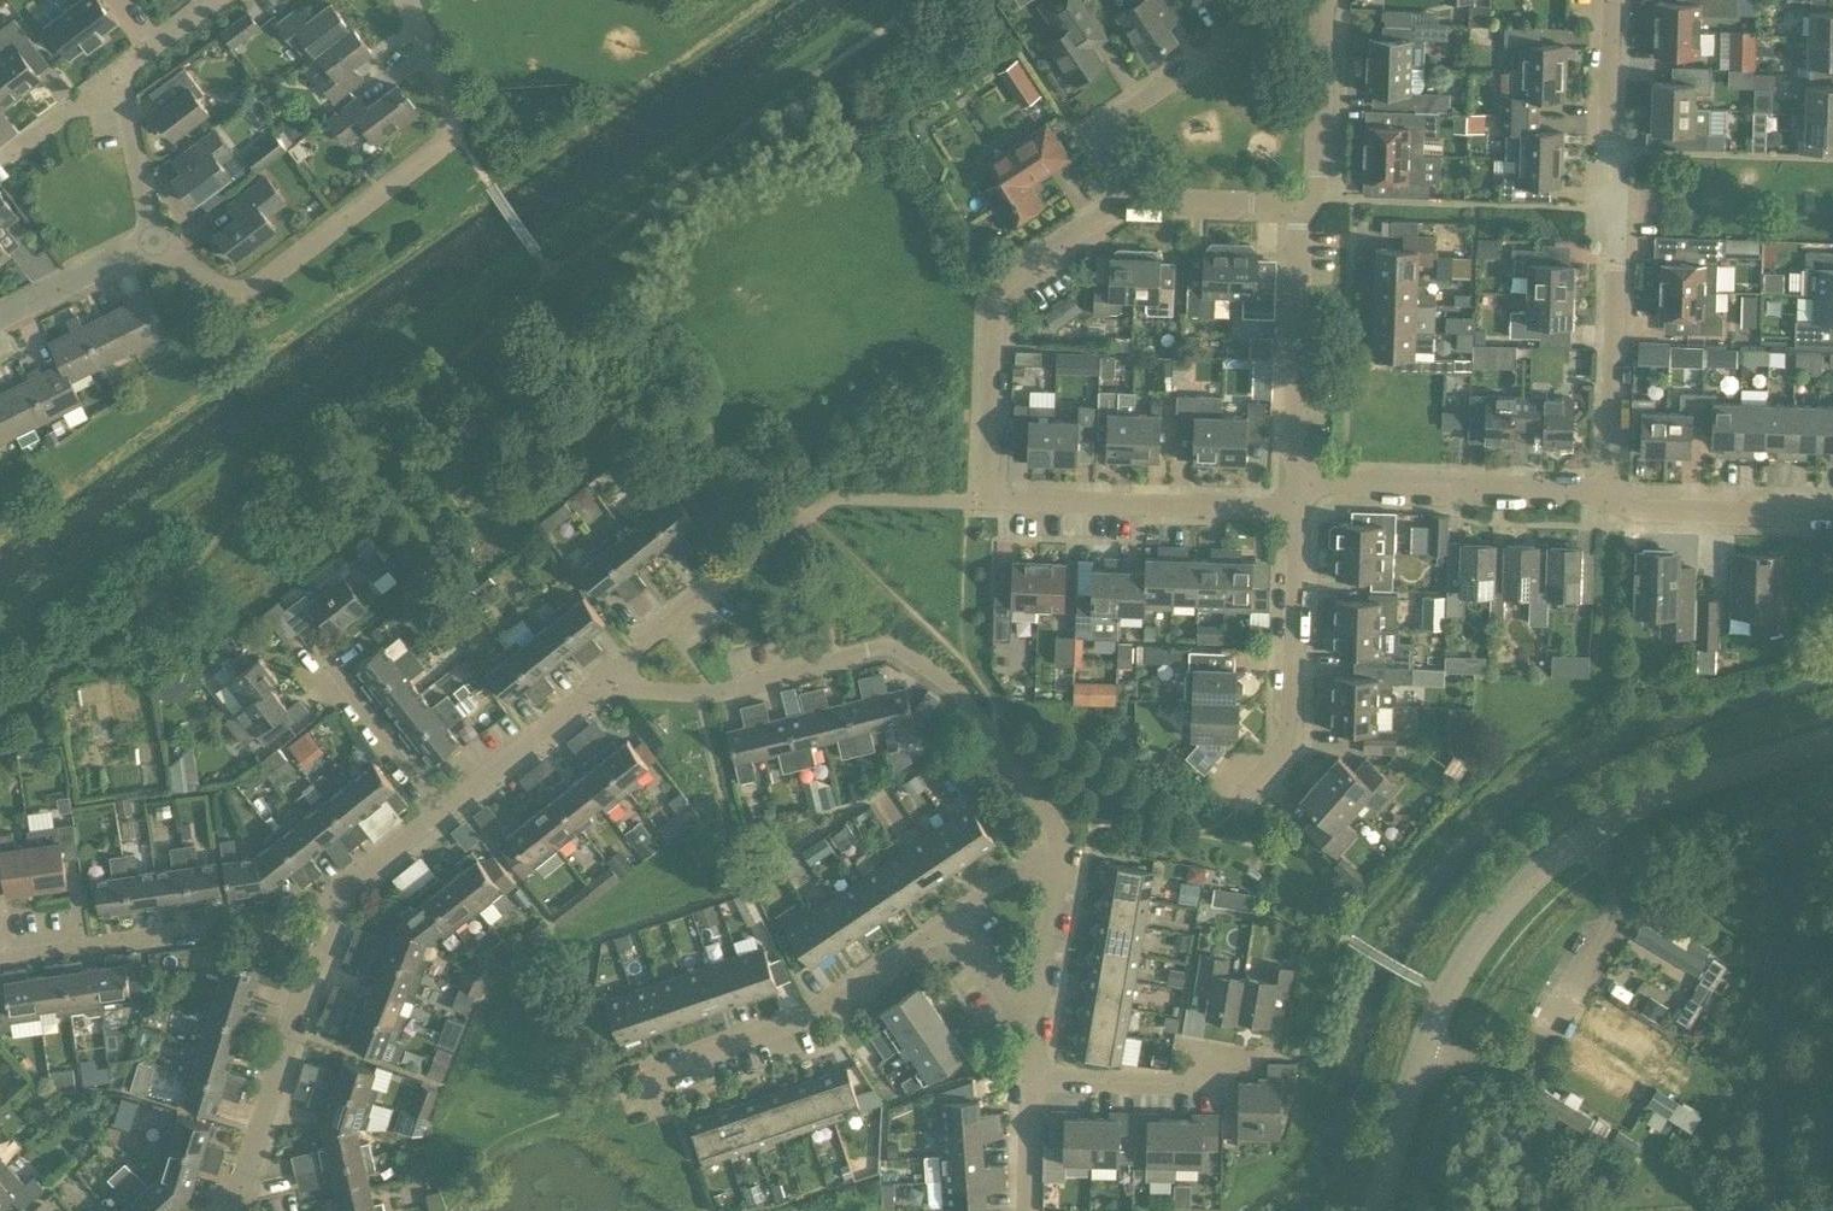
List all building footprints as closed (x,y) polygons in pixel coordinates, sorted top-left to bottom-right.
[(71,58),(86,46),(89,50),(104,38),(102,35),(117,23),(99,0),(81,0),(47,26),(71,58)] [(1106,39),(1080,0),(1048,0),(1042,4),(1062,34),(1048,44),(1075,83),(1103,65),(1092,48),(1106,39)] [(1175,39),(1154,8),(1164,0),(1128,0),(1133,6),(1117,17),(1145,56),(1161,45),(1162,48),(1175,39)] [(1654,29),(1699,31),(1700,14),(1736,15),(1737,0),(1681,0),(1681,3),(1655,2),(1654,29)] [(1832,39),(1832,11),(1824,11),(1825,0),(1809,0),(1809,10),(1808,38),(1832,39)] [(302,36),(317,56),(353,29),(353,28),(350,30),(332,5),(308,23),(298,10),(279,25),(293,43),(302,36)] [(1489,27),(1489,6),(1469,5),(1469,26),(1489,27)] [(221,31),(233,47),(260,26),(248,11),(221,31)] [(1368,40),(1367,66),(1410,67),(1411,43),(1418,43),(1418,27),(1410,27),(1411,12),(1386,12),(1386,26),(1382,26),(1382,40),(1368,40)] [(22,97),(43,81),(20,52),(33,43),(15,19),(0,31),(0,68),(22,97)] [(1520,71),(1564,73),(1565,46),(1533,45),(1533,28),(1504,27),(1503,44),(1520,45),(1520,71)] [(347,72),(372,54),(353,29),(317,56),(317,57),(319,55),(329,68),(317,78),(335,102),(357,85),(347,72)] [(1699,57),(1699,31),(1654,29),(1653,56),(1699,57)] [(1729,67),(1755,68),(1755,31),(1730,30),(1729,67)] [(1808,38),(1807,60),(1794,60),(1793,75),(1824,76),(1825,66),(1832,66),(1832,39),(1808,38)] [(1040,94),(1017,59),(1000,70),(1022,106),(1040,94)] [(1416,92),(1410,92),(1410,67),(1367,66),(1366,92),(1380,93),(1380,107),(1415,108),(1416,92)] [(1693,109),(1694,91),(1709,92),(1710,67),(1676,66),(1676,83),(1653,82),(1652,107),(1693,109)] [(174,140),(209,114),(198,100),(204,95),(183,67),(170,77),(183,94),(155,115),(174,140)] [(1,113),(22,97),(0,68),(0,111),(1,113)] [(1502,97),(1501,114),(1530,115),(1539,115),(1540,99),(1564,99),(1564,73),(1520,71),(1508,71),(1507,97),(1502,97)] [(1774,74),(1755,73),(1754,88),(1774,89),(1774,74)] [(1805,112),(1832,113),(1832,86),(1806,85),(1805,112)] [(377,146),(416,117),(405,102),(407,100),(397,88),(367,110),(358,98),(328,121),(347,146),(366,131),(377,146)] [(1450,94),(1416,92),(1415,108),(1415,110),(1450,112),(1450,94)] [(1675,133),(1675,148),(1708,148),(1709,109),(1693,109),(1652,107),(1651,132),(1675,133)] [(1365,126),(1364,153),(1422,155),(1423,136),(1438,137),(1439,123),(1423,122),(1424,113),(1394,112),(1393,127),(1365,126)] [(1805,112),(1804,140),(1799,140),(1799,152),(1832,153),(1832,113),(1805,112)] [(1482,113),(1466,115),(1469,131),(1484,129),(1482,113)] [(1530,115),(1501,114),(1501,131),(1506,131),(1505,158),(1517,158),(1562,159),(1562,133),(1539,132),(1539,115),(1530,115)] [(1039,178),(1069,159),(1046,124),(990,160),(1002,179),(984,191),(1007,227),(1042,204),(1028,183),(1038,176),(1039,178)] [(219,163),(231,154),(215,132),(195,147),(203,159),(175,181),(193,205),(200,200),(221,184),(230,178),(219,163)] [(245,154),(258,170),(285,149),(273,133),(245,154)] [(1422,155),(1364,153),(1363,180),(1392,181),(1391,196),(1421,197),(1422,155)] [(1561,186),(1562,159),(1517,158),(1516,171),(1504,171),(1504,184),(1499,184),(1498,201),(1527,202),(1528,185),(1561,186)] [(265,218),(285,203),(266,179),(235,202),(245,214),(216,236),(235,260),(275,230),(265,218)] [(221,184),(200,200),(206,210),(228,193),(221,184)] [(14,213),(0,194),(0,224),(14,213)] [(1391,233),(1403,234),(1417,234),(1417,220),(1391,219),(1391,233)] [(1640,258),(1659,260),(1663,236),(1644,233),(1640,258)] [(1375,248),(1375,275),(1416,277),(1417,262),(1432,263),(1432,235),(1417,234),(1403,234),(1402,249),(1375,248)] [(1661,262),(1660,290),(1704,291),(1717,291),(1718,237),(1691,236),(1691,248),(1677,248),(1677,263),(1661,262)] [(1763,255),(1764,238),(1725,237),(1725,253),(1763,255)] [(1481,256),(1501,256),(1501,238),(1482,238),(1481,256)] [(1215,297),(1229,297),(1231,242),(1211,241),(1206,246),(1206,250),(1204,250),(1203,287),(1188,286),(1186,315),(1214,316),(1215,297)] [(11,256),(0,242),(0,264),(11,256)] [(1231,242),(1229,297),(1243,298),(1242,317),(1274,318),(1275,290),(1255,289),(1256,252),(1255,252),(1255,247),(1250,243),(1231,242)] [(1120,299),(1133,299),(1135,248),(1118,248),(1113,253),(1113,257),(1110,257),(1109,284),(1094,283),(1093,312),(1108,313),(1108,312),(1120,312),(1120,299)] [(1153,249),(1135,248),(1133,299),(1146,300),(1146,311),(1149,314),(1158,315),(1173,315),(1174,287),(1159,286),(1160,258),(1158,258),(1158,253),(1153,249)] [(1529,275),(1528,293),(1571,295),(1572,265),(1542,264),(1542,250),(1512,249),(1511,274),(1529,275)] [(1832,295),(1832,253),(1804,252),(1803,294),(1814,295),(1832,295)] [(1450,253),(1450,274),(1475,275),(1475,253),(1450,253)] [(1426,277),(1416,277),(1375,275),(1374,302),(1436,304),(1437,294),(1426,294),(1426,277)] [(1717,291),(1704,291),(1660,290),(1659,317),(1687,318),(1686,333),(1721,334),(1721,319),(1717,314),(1716,314),(1717,291)] [(1727,326),(1761,326),(1761,291),(1727,291),(1727,326)] [(1539,338),(1540,324),(1571,325),(1571,295),(1528,293),(1528,312),(1510,311),(1509,337),(1539,338)] [(135,350),(168,334),(148,294),(116,310),(135,350)] [(1814,295),(1813,321),(1796,321),(1795,346),(1832,347),(1832,295),(1814,295)] [(1070,296),(1060,303),(1070,317),(1080,310),(1070,296)] [(1436,304),(1374,302),(1373,329),(1436,331),(1436,304)] [(135,350),(116,310),(83,326),(103,366),(135,350)] [(1473,332),(1473,316),(1462,316),(1462,331),(1473,332)] [(103,366),(83,326),(50,343),(60,364),(61,364),(70,383),(71,382),(103,366)] [(1435,354),(1436,331),(1373,329),(1372,357),(1414,358),(1414,353),(1435,354)] [(1277,356),(1277,335),(1253,335),(1253,356),(1277,356)] [(1639,341),(1638,363),(1669,364),(1670,341),(1639,341)] [(1710,346),(1711,364),(1740,363),(1739,344),(1710,346)] [(1744,350),(1743,364),(1768,364),(1769,351),(1744,350)] [(1821,353),(1811,352),(1810,369),(1810,374),(1821,374),(1821,353)] [(1056,371),(1077,371),(1078,354),(1057,354),(1056,371)] [(1420,371),(1454,371),(1454,358),(1421,357),(1420,371)] [(1254,359),(1253,373),(1272,374),(1272,359),(1254,359)] [(28,380),(48,420),(81,404),(71,382),(70,383),(61,364),(60,364),(28,380)] [(28,380),(0,394),(0,404),(15,436),(48,420),(28,380)] [(1033,403),(1058,404),(1058,390),(1033,389),(1033,403)] [(1118,391),(1098,390),(1097,413),(1107,414),(1105,457),(1132,458),(1134,413),(1135,391),(1118,390),(1118,391)] [(1680,413),(1666,412),(1665,454),(1690,455),(1692,418),(1702,418),(1702,393),(1680,392),(1680,413)] [(1728,456),(1738,457),(1740,403),(1715,402),(1715,393),(1702,393),(1702,418),(1712,418),(1711,445),(1729,445),(1728,456)] [(1176,432),(1193,433),(1193,460),(1219,461),(1221,416),(1222,397),(1178,395),(1176,432)] [(1528,429),(1529,398),(1470,396),(1469,441),(1497,442),(1497,445),(1513,446),(1513,429),(1528,429)] [(1571,444),(1573,399),(1529,398),(1528,429),(1543,430),(1543,447),(1559,447),(1559,444),(1571,444)] [(1640,453),(1665,454),(1666,412),(1654,412),(1655,399),(1632,398),(1631,427),(1641,428),(1640,453)] [(1159,459),(1161,399),(1151,399),(1150,414),(1134,413),(1132,458),(1159,459)] [(1247,401),(1247,417),(1221,416),(1219,461),(1246,462),(1247,435),(1264,435),(1265,402),(1247,401)] [(1749,446),(1765,446),(1766,404),(1740,403),(1738,457),(1748,457),(1749,446)] [(15,436),(0,404),(0,444),(15,436)] [(1027,461),(1052,462),(1054,420),(1054,405),(1029,404),(1029,405),(1014,405),(1013,433),(1028,434),(1027,461)] [(1781,458),(1791,458),(1793,405),(1766,404),(1765,446),(1782,447),(1781,458)] [(1801,448),(1818,448),(1819,405),(1793,405),(1791,458),(1801,459),(1801,448)] [(1819,405),(1818,448),(1832,449),(1832,406),(1819,405)] [(1079,407),(1078,421),(1054,420),(1052,462),(1077,463),(1078,436),(1093,436),(1094,407),(1079,407)] [(1445,408),(1445,427),(1464,428),(1465,409),(1445,408)] [(647,505),(684,553),(694,545),(681,529),(696,517),(676,492),(661,504),(656,498),(647,505)] [(675,560),(684,553),(647,505),(637,513),(642,519),(627,530),(648,556),(662,544),(675,560)] [(1333,547),(1337,547),(1337,550),(1382,552),(1394,552),(1396,513),(1382,512),(1382,524),(1338,523),(1338,526),(1333,526),(1330,529),(1330,544),(1333,547)] [(1443,552),(1445,514),(1430,513),(1429,551),(1443,552)] [(648,556),(627,530),(613,542),(608,536),(599,543),(636,591),(646,583),(633,567),(648,556)] [(627,598),(636,591),(599,543),(590,550),(594,556),(579,569),(599,594),(614,582),(627,598)] [(1466,592),(1489,593),(1490,593),(1491,569),(1492,547),(1463,546),(1462,568),(1447,568),(1446,611),(1463,612),(1464,594),(1466,593),(1466,592)] [(1172,608),(1172,600),(1171,600),(1173,547),(1163,547),(1163,558),(1145,557),(1145,570),(1145,571),(1144,607),(1145,607),(1172,608)] [(1198,601),(1199,559),(1182,558),(1183,547),(1173,547),(1171,600),(1172,600),(1197,601),(1198,601)] [(1197,609),(1224,610),(1226,549),(1216,548),(1216,560),(1199,559),(1198,601),(1197,601),(1197,609)] [(1506,548),(1506,570),(1491,569),(1490,593),(1489,593),(1489,617),(1502,617),(1503,599),(1505,599),(1506,593),(1534,594),(1534,592),(1535,592),(1535,598),(1529,597),(1529,622),(1547,623),(1548,595),(1548,592),(1549,571),(1534,571),(1535,551),(1535,550),(1535,549),(1506,548)] [(1253,561),(1235,560),(1236,549),(1226,549),(1224,610),(1269,611),(1269,586),(1252,585),(1253,561)] [(1592,602),(1593,573),(1578,572),(1579,550),(1550,549),(1550,550),(1535,550),(1535,551),(1534,571),(1549,571),(1548,592),(1548,595),(1576,596),(1576,601),(1592,602)] [(1394,552),(1382,552),(1337,550),(1337,551),(1332,551),(1330,553),(1329,571),(1331,573),(1336,573),(1336,577),(1371,578),(1371,589),(1393,589),(1393,564),(1394,552)] [(1691,635),(1693,584),(1676,583),(1677,554),(1638,552),(1637,571),(1634,571),(1634,587),(1637,587),(1636,608),(1662,609),(1662,634),(1691,635)] [(1776,632),(1778,557),(1734,556),(1732,615),(1752,616),(1752,631),(1776,632)] [(1109,558),(1109,569),(1092,569),(1091,593),(1076,592),(1075,632),(1090,632),(1090,637),(1118,638),(1118,612),(1119,558),(1109,558)] [(1145,613),(1145,607),(1144,607),(1145,571),(1145,570),(1129,570),(1129,559),(1119,558),(1118,612),(1145,613)] [(1038,608),(1037,608),(1039,563),(1012,562),(1010,614),(1011,614),(1010,619),(1037,621),(1038,608)] [(1064,609),(1066,564),(1039,563),(1037,608),(1038,608),(1064,609)] [(306,593),(284,609),(282,611),(296,629),(319,611),(334,630),(367,605),(344,575),(311,600),(306,593)] [(1335,599),(1334,627),(1380,628),(1396,629),(1397,595),(1369,593),(1369,600),(1335,599)] [(555,608),(593,656),(603,648),(590,632),(605,621),(584,594),(569,606),(565,601),(555,608)] [(1423,612),(1445,613),(1446,597),(1423,596),(1423,612)] [(1716,648),(1717,600),(1699,599),(1698,647),(1716,648)] [(282,611),(284,609),(278,601),(263,611),(285,640),(298,631),(296,629),(282,611)] [(583,664),(593,656),(555,608),(545,616),(550,621),(536,632),(557,659),(571,648),(583,664)] [(1010,619),(1011,614),(1010,614),(994,614),(993,640),(1010,641),(1010,619)] [(1197,643),(1223,643),(1223,625),(1197,625),(1197,643)] [(1379,641),(1380,628),(1334,627),(1333,654),(1383,656),(1383,667),(1412,668),(1413,642),(1379,641)] [(518,638),(508,646),(545,694),(555,686),(542,670),(557,659),(536,632),(522,643),(518,638)] [(1074,665),(1075,636),(1055,635),(1054,664),(1074,665)] [(1132,667),(1132,642),(1118,642),(1117,667),(1132,667)] [(357,664),(369,679),(363,684),(371,694),(419,656),(411,645),(395,658),(384,643),(357,664)] [(1162,663),(1163,645),(1136,644),(1136,662),(1162,663)] [(509,697),(523,686),(536,701),(545,694),(508,646),(498,653),(503,658),(487,670),(509,697)] [(1715,671),(1716,648),(1698,647),(1697,671),(1715,671)] [(239,710),(278,678),(260,656),(253,661),(244,650),(231,660),(240,671),(229,680),(246,702),(238,709),(239,710)] [(1185,699),(1193,700),(1234,701),(1234,700),(1235,670),(1206,669),(1207,652),(1189,651),(1188,669),(1186,669),(1185,699)] [(1549,674),(1588,675),(1588,654),(1549,653),(1549,674)] [(1487,655),(1447,654),(1447,672),(1487,672),(1487,655)] [(419,656),(371,694),(379,704),(385,699),(395,712),(421,691),(410,677),(426,664),(419,656)] [(1333,676),(1332,704),(1377,705),(1377,704),(1393,705),(1394,704),(1396,701),(1397,694),(1395,692),(1392,691),(1392,683),(1426,684),(1427,668),(1412,668),(1383,667),(1383,678),(1333,676)] [(905,687),(886,691),(882,672),(870,675),(882,727),(895,724),(899,743),(917,739),(905,687)] [(882,727),(870,675),(858,677),(862,697),(845,702),(857,753),(874,749),(869,730),(882,727)] [(290,725),(281,713),(288,707),(271,686),(279,679),(278,678),(239,710),(238,709),(225,719),(244,743),(257,732),(266,744),(290,725)] [(1115,705),(1115,699),(1116,683),(1073,682),(1073,702),(1073,703),(1089,704),(1115,705)] [(857,753),(845,702),(827,706),(822,686),(810,689),(823,741),(836,738),(841,757),(857,753)] [(823,741),(810,689),(798,692),(803,712),(785,716),(798,767),(815,763),(810,745),(823,741)] [(916,706),(929,715),(940,698),(927,689),(916,706)] [(449,693),(432,706),(421,691),(395,712),(407,727),(401,731),(408,740),(456,702),(449,693)] [(1225,740),(1226,740),(1226,732),(1236,733),(1238,701),(1234,700),(1234,701),(1193,700),(1192,720),(1187,725),(1192,729),(1192,739),(1196,739),(1196,744),(1196,745),(1215,761),(1224,750),(1225,740)] [(798,767),(785,716),(768,720),(763,701),(751,703),(764,756),(777,753),(781,771),(798,767)] [(456,702),(408,740),(416,751),(422,746),(433,760),(459,740),(448,725),(464,712),(456,702)] [(764,756),(751,703),(739,706),(744,726),(726,730),(738,781),(756,777),(752,759),(764,756)] [(1377,704),(1377,705),(1332,704),(1331,731),(1364,732),(1363,744),(1395,745),(1396,730),(1392,730),(1393,705),(1377,704)] [(1457,705),(1456,772),(1476,772),(1477,706),(1457,705)] [(307,765),(328,749),(311,728),(291,744),(307,765)] [(636,775),(650,765),(629,738),(619,745),(613,739),(599,750),(630,791),(641,782),(636,775)] [(266,775),(287,760),(278,749),(258,765),(266,775)] [(619,799),(630,791),(599,750),(584,761),(590,768),(580,776),(601,803),(606,809),(619,799)] [(185,752),(169,764),(173,790),(190,787),(185,752)] [(398,810),(408,802),(370,755),(360,763),(365,769),(351,780),(371,806),(386,794),(398,810)] [(1319,779),(1353,809),(1363,797),(1376,809),(1397,786),(1374,766),(1362,779),(1338,757),(1319,779)] [(601,803),(580,776),(571,784),(565,777),(551,787),(583,828),(594,819),(589,812),(601,803)] [(1353,809),(1319,779),(1300,800),(1324,822),(1312,835),(1335,855),(1356,832),(1343,820),(1353,809)] [(371,806),(351,780),(336,792),(332,786),(322,793),(360,841),(369,833),(357,818),(371,806)] [(811,787),(815,808),(840,802),(836,781),(811,787)] [(572,837),(583,828),(551,787),(537,799),(542,805),(533,813),(555,840),(560,847),(572,837)] [(323,843),(337,832),(350,848),(360,841),(322,793),(313,801),(317,806),(303,818),(323,843)] [(494,801),(479,810),(492,829),(506,819),(494,801)] [(658,827),(667,840),(700,816),(691,802),(658,827)] [(972,858),(995,843),(970,805),(946,821),(972,858)] [(560,847),(555,840),(533,813),(523,821),(518,814),(503,826),(514,841),(501,851),(522,878),(535,868),(534,866),(547,857),(560,847)] [(321,870),(309,855),(323,843),(303,818),(288,829),(284,824),(275,832),(312,878),(321,870)] [(972,858),(946,821),(923,837),(949,874),(972,858)] [(80,857),(74,822),(28,829),(30,843),(37,888),(68,884),(65,859),(80,857)] [(4,867),(8,893),(37,888),(30,843),(15,845),(13,831),(0,833),(0,868),(4,867)] [(644,858),(659,846),(647,831),(632,843),(644,858)] [(269,887),(290,871),(302,886),(312,878),(275,832),(265,839),(269,845),(255,856),(269,887)] [(949,874),(923,837),(901,852),(926,890),(949,874)] [(243,898),(242,891),(269,887),(255,856),(238,858),(235,838),(222,840),(231,900),(243,898)] [(183,846),(191,906),(204,904),(203,897),(222,894),(217,861),(198,864),(195,844),(183,846)] [(171,847),(174,867),(156,870),(161,903),(179,901),(180,908),(191,906),(183,846),(171,847)] [(606,859),(610,865),(620,877),(634,866),(620,848),(606,859)] [(493,854),(484,862),(473,849),(458,862),(463,868),(454,876),(475,902),(480,909),(505,889),(506,890),(515,883),(493,854)] [(926,890),(901,852),(878,867),(904,905),(926,890)] [(161,903),(156,870),(138,873),(135,853),(123,854),(132,915),(144,913),(143,906),(161,903)] [(100,912),(120,909),(121,916),(132,915),(123,854),(111,856),(114,876),(95,879),(100,912)] [(1342,856),(1334,866),(1359,889),(1368,879),(1342,856)] [(1150,900),(1154,872),(1110,864),(1109,869),(1100,875),(1107,886),(1105,892),(1150,900)] [(610,865),(589,882),(598,895),(620,877),(610,865)] [(904,905),(878,867),(855,883),(881,921),(904,905)] [(475,902),(454,876),(444,884),(438,877),(424,888),(456,929),(468,919),(480,909),(475,902)] [(598,895),(589,882),(551,912),(561,924),(598,895)] [(881,921),(855,883),(832,898),(858,936),(881,921)] [(1217,886),(1215,903),(1255,909),(1258,892),(1217,886)] [(410,899),(416,906),(399,920),(426,941),(440,930),(445,937),(456,929),(424,888),(410,899)] [(761,916),(748,889),(734,896),(747,923),(761,916)] [(1150,900),(1105,892),(1105,897),(1095,903),(1102,913),(1101,919),(1145,927),(1150,900)] [(858,936),(832,898),(809,914),(835,952),(858,936)] [(835,952),(809,914),(786,930),(812,967),(835,952)] [(1095,946),(1140,954),(1145,927),(1101,919),(1100,923),(1091,929),(1097,940),(1095,946)] [(426,941),(399,920),(391,939),(383,936),(376,953),(424,972),(429,959),(420,956),(426,941)] [(370,965),(383,932),(362,924),(349,957),(370,965)] [(1698,960),(1640,931),(1626,960),(1684,989),(1698,960)] [(503,938),(491,947),(506,967),(518,958),(503,938)] [(1688,948),(1704,957),(1710,948),(1694,938),(1688,948)] [(752,998),(780,989),(765,946),(738,955),(752,998)] [(1140,954),(1095,946),(1095,950),(1085,957),(1091,967),(1090,974),(1135,981),(1140,954)] [(100,999),(102,1008),(147,1001),(143,971),(128,973),(125,953),(104,956),(105,965),(96,966),(100,999)] [(424,972),(376,953),(370,970),(378,973),(374,985),(405,997),(405,998),(413,1001),(419,985),(424,972)] [(220,986),(252,997),(257,979),(276,985),(280,972),(222,954),(218,967),(225,969),(220,986)] [(752,998),(738,955),(712,964),(726,1007),(752,998)] [(478,956),(463,967),(486,985),(494,978),(478,956)] [(1238,1022),(1238,1019),(1245,977),(1244,977),(1244,980),(1225,977),(1228,961),(1203,957),(1200,973),(1214,975),(1207,1016),(1238,1022)] [(100,999),(96,966),(82,968),(81,959),(64,962),(71,1013),(86,1011),(90,1013),(102,1011),(102,1008),(100,999)] [(1713,991),(1727,969),(1714,961),(1701,983),(1713,991)] [(71,1013),(64,962),(47,964),(49,973),(36,975),(41,1008),(56,1005),(58,1015),(71,1013)] [(726,1007),(712,964),(686,973),(700,1016),(726,1007)] [(486,985),(463,967),(457,985),(481,995),(486,985)] [(1267,981),(1245,977),(1238,1019),(1268,1024),(1273,994),(1287,997),(1292,970),(1270,967),(1267,981)] [(41,1008),(36,975),(24,977),(23,968),(4,970),(7,990),(0,991),(0,1029),(12,1027),(11,1021),(42,1016),(41,1008)] [(700,1016),(686,973),(659,982),(674,1025),(700,1016)] [(1135,981),(1090,974),(1089,978),(1081,984),(1087,994),(1086,1001),(1131,1008),(1135,981)] [(674,1025),(659,982),(633,990),(648,1034),(674,1025)] [(405,997),(374,985),(369,996),(361,993),(354,1009),(403,1028),(407,1016),(399,1013),(405,998),(405,997)] [(877,1048),(936,1008),(920,985),(882,1011),(891,1023),(870,1038),(877,1048)] [(204,1013),(262,1031),(265,1020),(247,1014),(252,997),(220,986),(214,1003),(208,1001),(204,1013)] [(648,1034),(633,990),(606,999),(621,1043),(648,1034)] [(1658,1017),(1666,1000),(1649,993),(1642,1010),(1658,1017)] [(1690,1028),(1704,1006),(1691,998),(1678,1021),(1690,1028)] [(1081,1028),(1126,1036),(1131,1008),(1086,1001),(1085,1005),(1077,1011),(1082,1021),(1081,1028)] [(914,1057),(951,1030),(936,1008),(877,1048),(885,1060),(906,1045),(914,1057)] [(354,1009),(348,1025),(357,1029),(352,1042),(383,1054),(389,1038),(398,1041),(403,1028),(354,1009)] [(202,1044),(234,1054),(239,1037),(258,1043),(262,1031),(204,1013),(200,1025),(207,1027),(202,1044)] [(460,1047),(469,1019),(452,1013),(443,1041),(460,1047)] [(1126,1036),(1081,1028),(1080,1032),(1071,1038),(1077,1048),(1075,1055),(1121,1063),(1126,1036)] [(914,1057),(922,1069),(901,1083),(908,1094),(967,1054),(951,1030),(914,1057)] [(1571,1080),(1622,1111),(1644,1075),(1640,1073),(1651,1054),(1621,1036),(1610,1055),(1593,1044),(1571,1080)] [(186,1071),(244,1089),(248,1077),(229,1071),(234,1054),(202,1044),(197,1061),(190,1059),(186,1071)] [(427,1074),(442,1080),(453,1052),(438,1046),(427,1074)] [(96,1082),(94,1067),(93,1058),(78,1060),(82,1084),(96,1082)] [(380,1088),(372,1085),(377,1069),(345,1059),(341,1071),(333,1068),(328,1085),(376,1100),(380,1088)] [(1267,1064),(1267,1079),(1258,1079),(1258,1083),(1239,1083),(1238,1135),(1260,1135),(1260,1128),(1281,1128),(1281,1093),(1296,1093),(1296,1064),(1267,1064)] [(835,1120),(861,1111),(847,1068),(820,1077),(835,1120)] [(52,1071),(54,1090),(75,1090),(73,1069),(52,1071)] [(216,1113),(221,1095),(240,1101),(244,1089),(186,1071),(182,1083),(189,1085),(184,1103),(216,1113)] [(835,1120),(820,1077),(794,1086),(809,1129),(835,1120)] [(937,1092),(937,1102),(974,1100),(972,1080),(937,1092)] [(308,1104),(329,1110),(323,1127),(359,1127),(359,1128),(366,1128),(371,1114),(372,1114),(376,1100),(328,1085),(326,1091),(313,1087),(308,1104)] [(428,1118),(438,1092),(420,1085),(410,1112),(428,1118)] [(809,1129),(794,1086),(769,1095),(783,1138),(809,1129)] [(129,1127),(137,1099),(123,1095),(114,1122),(129,1127)] [(783,1138),(769,1095),(742,1104),(757,1147),(783,1138)] [(937,1102),(939,1129),(1001,1125),(1000,1113),(980,1114),(979,1099),(937,1102)] [(731,1156),(757,1147),(742,1104),(716,1113),(731,1156)] [(426,1118),(401,1110),(395,1129),(422,1133),(426,1118)] [(1064,1161),(1091,1162),(1092,1118),(1067,1118),(1067,1111),(1051,1110),(1050,1145),(1065,1146),(1064,1161)] [(1109,1119),(1092,1118),(1091,1162),(1116,1162),(1119,1162),(1119,1147),(1134,1147),(1134,1112),(1119,1112),(1119,1119),(1109,1119)] [(1175,1179),(1175,1164),(1176,1120),(1159,1119),(1149,1119),(1150,1113),(1134,1112),(1134,1147),(1149,1147),(1148,1163),(1148,1178),(1175,1179)] [(731,1156),(716,1113),(689,1122),(704,1165),(731,1156)] [(164,1141),(222,1159),(226,1148),(207,1142),(213,1124),(181,1114),(175,1133),(168,1130),(164,1141)] [(1176,1120),(1175,1164),(1201,1164),(1202,1148),(1217,1148),(1218,1114),(1202,1114),(1202,1120),(1176,1120)] [(939,1129),(941,1155),(982,1152),(981,1138),(1002,1136),(1001,1125),(939,1129)] [(359,1128),(359,1127),(323,1127),(327,1145),(318,1147),(322,1166),(373,1155),(370,1140),(362,1142),(359,1128)] [(168,1156),(162,1173),(192,1190),(200,1165),(219,1171),(222,1159),(164,1141),(160,1153),(168,1156)] [(928,1182),(1004,1177),(1003,1165),(983,1167),(982,1152),(941,1155),(926,1156),(928,1182)] [(9,1164),(0,1155),(0,1172),(9,1164)] [(326,1183),(335,1181),(338,1193),(371,1186),(367,1169),(376,1167),(373,1155),(322,1166),(326,1183)] [(9,1164),(0,1172),(0,1208),(14,1195),(24,1206),(47,1185),(37,1174),(26,1183),(9,1164)] [(192,1190),(162,1173),(149,1185),(136,1170),(127,1178),(157,1210),(174,1210),(172,1209),(192,1190)] [(984,1190),(1005,1189),(1004,1177),(928,1182),(929,1203),(932,1205),(944,1204),(944,1208),(985,1205),(984,1190)] [(127,1178),(118,1186),(131,1201),(120,1210),(157,1210),(127,1178)] [(340,1205),(332,1207),(333,1210),(386,1210),(383,1198),(374,1200),(371,1186),(338,1193),(340,1205)]
